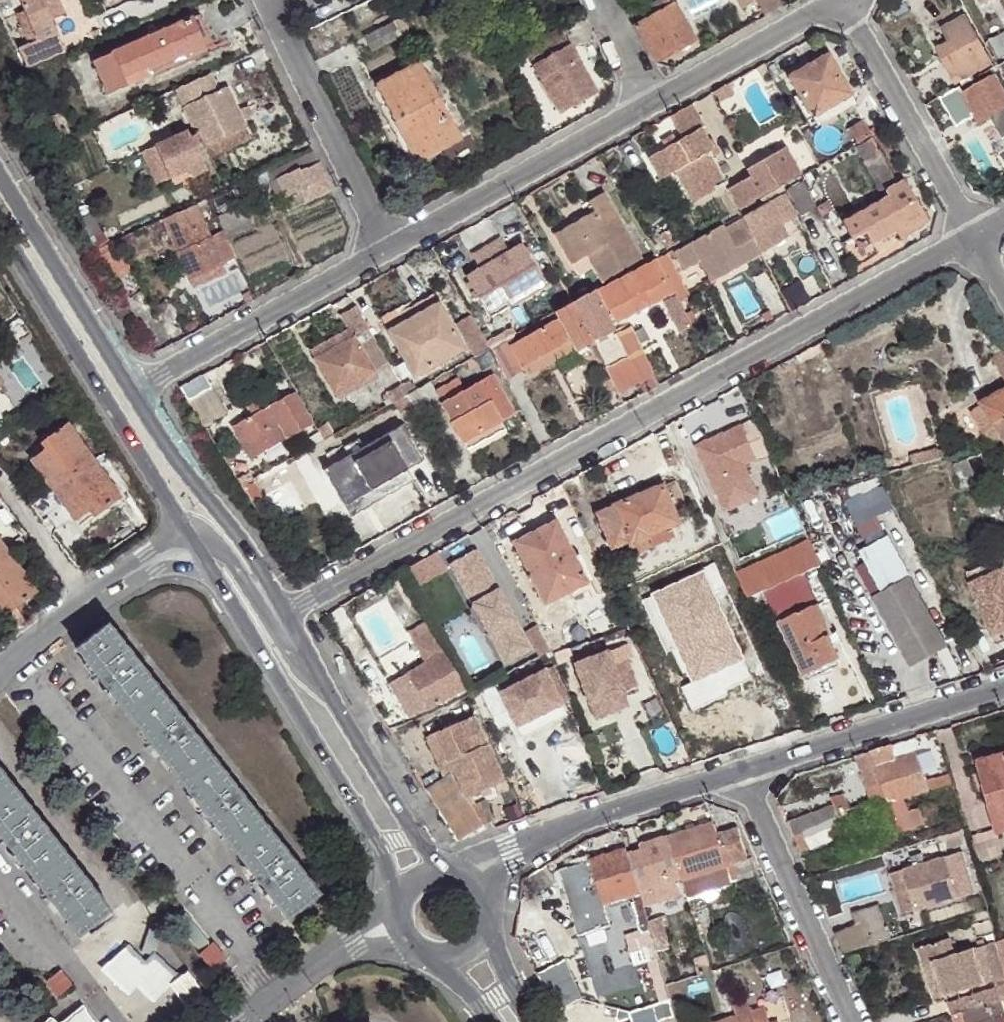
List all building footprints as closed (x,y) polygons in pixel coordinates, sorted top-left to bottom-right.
[(14,0),(4,0),(0,2),(5,13),(17,7),(14,0)] [(55,32),(49,19),(41,0),(17,0),(22,13),(35,41),(55,32)] [(49,19),(54,17),(59,10),(54,0),(41,0),(49,19)] [(674,3),(673,0),(660,0),(651,5),(655,14),(674,3)] [(754,0),(738,0),(743,8),(755,1),(754,0)] [(781,6),(778,0),(754,0),(755,1),(763,17),(781,6)] [(655,14),(634,24),(654,59),(693,38),(674,3),(655,14)] [(16,16),(29,44),(35,41),(22,13),(16,16)] [(125,86),(123,80),(121,75),(148,65),(150,68),(204,46),(192,17),(92,60),(105,93),(125,86)] [(390,22),(398,37),(407,32),(399,18),(390,22)] [(950,42),(967,73),(989,61),(964,18),(943,29),(950,42)] [(373,51),(398,37),(390,22),(365,36),(373,51)] [(524,46),(534,63),(570,43),(560,27),(524,46)] [(989,39),(998,56),(1003,54),(1003,31),(989,39)] [(17,50),(25,66),(62,50),(63,49),(55,32),(35,41),(29,44),(17,50)] [(954,80),(967,73),(950,42),(938,49),(954,80)] [(570,43),(534,63),(541,77),(577,57),(570,43)] [(788,75),(810,116),(849,94),(828,53),(788,75)] [(577,57),(541,77),(561,111),(597,92),(577,57)] [(400,128),(416,160),(460,137),(419,60),(376,84),(384,101),(400,128)] [(121,75),(123,80),(150,68),(148,65),(121,75)] [(1002,109),(1003,108),(1003,96),(1000,88),(1003,86),(1003,79),(999,70),(975,84),(992,115),(1002,109)] [(209,71),(174,86),(191,126),(195,133),(196,133),(201,145),(245,126),(243,120),(239,112),(227,85),(218,89),(209,71)] [(728,81),(715,88),(720,100),(734,93),(728,81)] [(978,122),(992,115),(975,84),(961,91),(978,122)] [(849,94),(810,116),(815,127),(853,104),(849,94)] [(379,104),(393,132),(400,128),(384,101),(379,104)] [(690,102),(668,115),(681,137),(647,156),(660,178),(688,162),(706,193),(726,182),(711,155),(718,151),(710,137),(707,139),(700,127),(703,125),(690,102)] [(252,107),(239,112),(243,120),(255,115),(252,107)] [(863,118),(848,126),(857,142),(872,132),(863,118)] [(51,128),(55,139),(68,133),(63,122),(51,128)] [(201,145),(195,148),(200,160),(250,138),(245,126),(201,145)] [(409,164),(416,160),(400,128),(393,132),(409,164)] [(186,129),(153,143),(167,176),(186,167),(189,175),(204,168),(200,160),(195,148),(201,145),(196,133),(195,133),(192,135),(192,134),(189,135),(186,129)] [(858,148),(866,160),(879,152),(872,140),(858,148)] [(153,143),(139,149),(154,182),(167,176),(153,143)] [(801,172),(785,146),(746,168),(750,176),(728,188),(740,209),(758,198),(758,197),(801,172)] [(879,152),(866,160),(861,163),(880,201),(842,223),(850,239),(861,234),(869,246),(896,231),(881,204),(891,199),(888,192),(896,187),(879,152)] [(305,187),(326,177),(319,162),(299,171),(297,171),(305,187)] [(286,196),(301,188),(305,187),(297,171),(299,171),(297,167),(277,177),(286,196)] [(307,201),(332,189),(326,177),(305,187),(301,188),(307,201)] [(784,190),(797,217),(815,207),(801,181),(784,190)] [(881,204),(896,231),(923,216),(905,181),(896,187),(888,192),(891,199),(881,204)] [(590,267),(597,281),(638,257),(601,195),(587,203),(593,211),(555,233),(573,262),(592,253),(597,263),(590,267)] [(780,223),(794,215),(784,196),(744,219),(746,225),(753,238),(759,250),(787,236),(780,223)] [(197,202),(160,218),(187,280),(189,279),(222,263),(234,258),(222,229),(211,234),(197,202)] [(225,209),(219,211),(224,222),(231,219),(226,208),(225,209)] [(88,215),(79,221),(91,239),(102,234),(91,214),(88,215)] [(923,216),(896,231),(900,241),(928,226),(923,216)] [(725,236),(746,225),(744,219),(723,231),(725,236)] [(741,264),(761,254),(759,250),(753,238),(746,225),(725,236),(723,231),(719,227),(670,253),(679,271),(697,264),(700,270),(706,266),(710,273),(738,259),(741,264)] [(521,241),(508,248),(501,236),(470,253),(477,267),(465,274),(487,313),(505,303),(508,307),(547,284),(521,241)] [(108,241),(125,270),(127,269),(110,240),(108,241)] [(112,277),(125,270),(108,241),(95,246),(112,277)] [(668,256),(657,261),(673,292),(677,300),(687,294),(668,256)] [(706,277),(741,264),(738,259),(710,273),(706,266),(700,270),(706,277)] [(601,292),(607,304),(626,295),(643,287),(661,276),(654,262),(601,292)] [(226,272),(222,263),(189,279),(193,288),(226,272)] [(667,290),(661,276),(643,287),(649,300),(667,290)] [(626,295),(634,308),(649,300),(643,287),(626,295)] [(611,328),(591,290),(571,302),(589,339),(611,328)] [(663,297),(680,328),(689,322),(677,300),(673,292),(663,297)] [(385,330),(437,302),(433,293),(380,321),(385,330)] [(626,295),(607,304),(615,319),(634,308),(626,295)] [(463,349),(437,302),(385,330),(410,378),(463,349)] [(589,339),(571,302),(552,312),(556,318),(567,337),(572,348),(589,339)] [(516,303),(476,326),(477,327),(484,339),(523,320),(516,303)] [(331,392),(386,362),(356,306),(339,316),(351,337),(312,358),(331,392)] [(472,356),(476,354),(488,347),(484,339),(477,327),(476,326),(469,314),(456,322),(463,335),(462,335),(472,356)] [(567,337),(556,318),(520,338),(510,345),(520,361),(567,337)] [(688,345),(697,341),(689,322),(680,328),(688,345)] [(621,404),(655,386),(629,332),(616,337),(611,328),(589,339),(621,404)] [(520,338),(516,330),(488,347),(495,362),(503,375),(522,365),(520,361),(510,345),(520,338)] [(557,358),(572,348),(567,337),(520,361),(522,365),(526,372),(555,357),(557,358)] [(484,368),(495,362),(488,347),(476,354),(484,368)] [(994,357),(1003,374),(1003,351),(994,357)] [(462,387),(440,400),(461,438),(513,413),(492,373),(480,379),(462,387)] [(434,391),(440,400),(462,387),(457,377),(434,391)] [(402,393),(415,415),(440,400),(434,391),(430,379),(402,393)] [(211,385),(191,396),(201,416),(208,413),(211,419),(225,411),(211,385)] [(1002,437),(1003,436),(1003,390),(996,395),(982,403),(1002,437)] [(249,414),(230,424),(247,457),(310,423),(292,391),(258,409),(253,401),(244,405),(249,414)] [(971,411),(987,441),(1002,437),(982,403),(971,411)] [(742,424),(756,457),(770,451),(754,417),(742,424)] [(23,449),(76,523),(113,494),(61,421),(23,449)] [(319,468),(324,477),(331,489),(359,475),(366,487),(403,468),(399,460),(417,451),(401,422),(346,453),(319,468)] [(742,424),(696,443),(726,510),(762,496),(747,460),(756,457),(742,424)] [(224,436),(215,440),(221,450),(229,445),(224,436)] [(972,481),(964,461),(952,464),(960,484),(972,481)] [(331,489),(324,477),(319,480),(310,484),(320,502),(336,504),(366,487),(359,475),(331,489)] [(660,485),(595,512),(610,549),(628,541),(646,534),(658,529),(663,541),(673,537),(668,525),(675,522),(660,485)] [(511,542),(543,605),(586,584),(555,519),(511,542)] [(646,534),(628,541),(633,553),(651,545),(646,534)] [(809,539),(735,571),(748,598),(768,589),(802,574),(820,566),(809,539)] [(31,591),(0,547),(0,613),(31,591)] [(532,646),(475,547),(449,562),(475,606),(489,631),(506,661),(532,646)] [(448,568),(439,549),(408,565),(419,584),(448,568)] [(855,564),(872,589),(890,577),(874,552),(855,564)] [(970,578),(1003,562),(1003,556),(1003,555),(967,571),(970,578)] [(994,631),(1003,627),(1003,562),(970,578),(994,631)] [(703,570),(653,593),(693,683),(744,659),(703,570)] [(768,589),(779,616),(813,600),(802,574),(768,589)] [(908,666),(945,645),(909,577),(871,597),(908,666)] [(813,600),(779,616),(807,679),(841,664),(828,637),(832,635),(813,600)] [(489,631),(475,606),(471,608),(485,633),(489,631)] [(103,619),(72,645),(94,674),(102,684),(148,741),(157,753),(201,808),(210,821),(255,878),(264,890),(286,917),(316,891),(103,619)] [(551,648),(538,624),(525,631),(539,654),(551,648)] [(423,662),(441,651),(429,627),(411,638),(423,662)] [(994,631),(998,641),(1003,639),(1003,627),(994,631)] [(404,671),(424,707),(461,687),(441,651),(423,662),(404,671)] [(607,652),(573,665),(588,706),(622,694),(636,688),(626,660),(612,665),(607,652)] [(413,713),(424,707),(404,671),(394,677),(413,713)] [(557,671),(547,674),(561,709),(570,706),(557,671)] [(506,680),(479,691),(490,719),(508,712),(514,728),(561,709),(547,674),(510,689),(506,680)] [(622,694),(588,706),(594,720),(627,707),(622,694)] [(561,709),(514,728),(519,739),(566,721),(561,709)] [(472,715),(457,720),(469,749),(483,743),(472,715)] [(457,720),(432,731),(445,763),(448,762),(451,768),(462,796),(466,795),(498,781),(483,743),(469,749),(457,720)] [(432,731),(424,734),(439,773),(451,768),(448,762),(445,763),(432,731)] [(913,752),(908,739),(898,742),(902,756),(913,752)] [(902,756),(898,742),(869,750),(879,784),(885,803),(891,801),(895,815),(907,811),(903,797),(925,790),(951,783),(948,773),(922,781),(913,752),(902,756)] [(869,750),(857,755),(871,807),(885,803),(879,784),(869,750)] [(991,812),(1003,808),(1003,754),(977,762),(991,812)] [(82,927),(109,908),(30,805),(27,803),(0,768),(0,837),(11,850),(43,893),(54,906),(76,933),(80,929),(82,927)] [(470,804),(466,795),(462,796),(460,797),(447,774),(423,787),(451,837),(475,824),(489,818),(481,800),(470,804)] [(828,794),(830,799),(838,815),(846,832),(851,828),(843,807),(846,805),(840,791),(828,794)] [(791,834),(802,830),(838,815),(830,799),(785,819),(791,834)] [(885,803),(871,807),(877,827),(858,834),(862,845),(900,832),(895,815),(891,801),(885,803)] [(920,807),(907,811),(912,828),(925,824),(920,807)] [(991,812),(996,829),(1003,826),(1003,808),(991,812)] [(895,815),(900,832),(912,828),(907,811),(895,815)] [(838,815),(802,830),(791,834),(790,834),(799,854),(846,832),(838,815)] [(710,822),(668,834),(681,877),(724,864),(715,834),(710,822)] [(736,828),(715,834),(724,864),(745,857),(736,828)] [(958,832),(941,837),(945,848),(961,844),(958,832)] [(636,892),(623,849),(559,868),(577,934),(609,925),(602,901),(636,892)] [(956,899),(975,893),(963,854),(945,859),(956,899)] [(910,870),(924,865),(921,856),(907,860),(910,870)] [(734,878),(755,871),(752,859),(731,866),(734,878)] [(956,899),(945,859),(924,865),(910,870),(903,872),(914,912),(956,899)] [(553,879),(544,863),(536,869),(530,878),(537,889),(553,879)] [(724,864),(681,877),(687,896),(730,882),(724,864)] [(900,916),(914,912),(903,872),(888,876),(900,916)] [(867,924),(874,945),(889,940),(877,905),(850,911),(857,927),(867,924)] [(844,954),(874,945),(867,924),(857,927),(834,934),(844,954)] [(642,928),(619,937),(629,964),(653,954),(642,928)] [(973,946),(955,952),(950,936),(917,947),(923,965),(933,962),(942,994),(1003,975),(1003,969),(998,948),(975,953),(973,946)] [(995,938),(998,948),(1003,969),(1003,937),(995,938)] [(998,948),(995,938),(973,946),(975,953),(998,948)] [(129,948),(111,966),(131,985),(140,977),(157,992),(169,979),(185,1000),(201,987),(187,968),(177,976),(155,956),(147,965),(129,948)] [(933,998),(942,994),(933,962),(923,965),(933,998)] [(570,975),(560,980),(551,965),(542,970),(560,1003),(580,993),(570,975)] [(1003,998),(1003,986),(989,991),(993,1002),(1002,999),(1003,998)] [(1002,999),(993,1002),(959,1013),(962,1021),(1003,1021),(1003,1006),(1002,999)] [(768,1011),(730,1021),(771,1021),(768,1011)] [(85,1012),(68,1021),(90,1021),(85,1012)] [(959,1013),(951,1015),(953,1021),(962,1021),(959,1013)]
